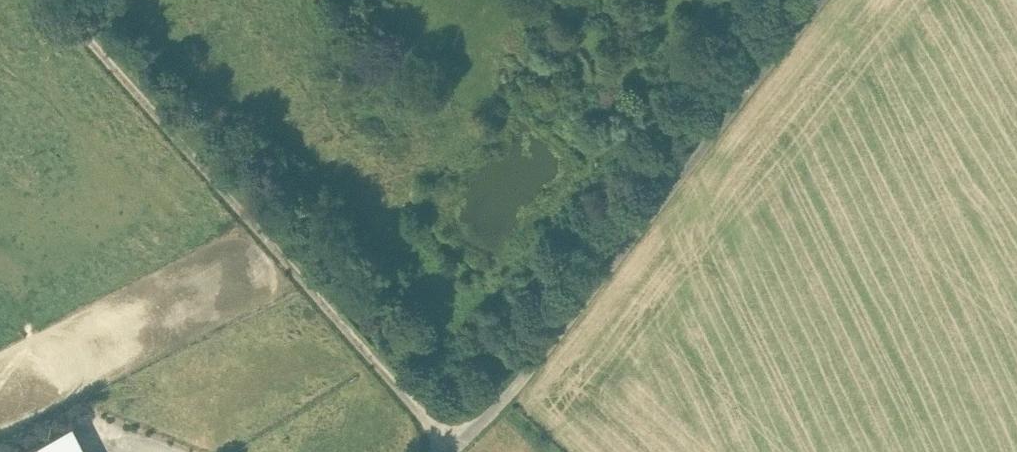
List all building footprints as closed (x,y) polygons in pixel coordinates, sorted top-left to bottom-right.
[(71,424),(16,451),(84,451),(71,424)]
